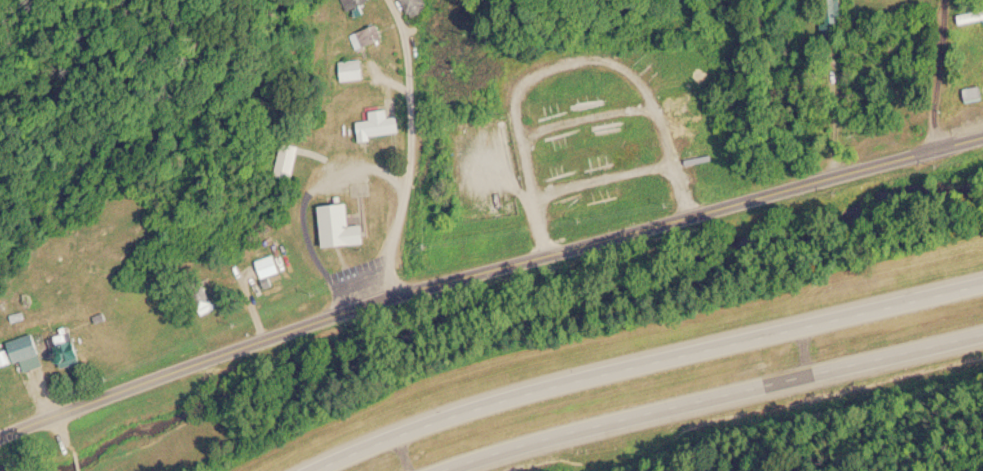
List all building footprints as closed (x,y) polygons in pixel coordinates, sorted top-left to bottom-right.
[(375,0),(344,0),(348,11),(375,0)] [(432,8),(428,0),(404,0),(413,18),(432,8)] [(828,43),(839,42),(837,0),(826,0),(828,43)] [(952,12),(953,25),(982,21),(982,8),(952,12)] [(387,40),(381,24),(352,34),(358,50),(387,40)] [(342,60),(343,79),(367,79),(366,59),(342,60)] [(982,98),(982,91),(981,84),(965,89),(969,102),(982,98)] [(404,133),(402,115),(392,116),(391,108),(372,110),(373,119),(360,121),(362,138),(404,133)] [(329,247),(372,243),(371,225),(355,226),(352,202),(325,205),(329,247)] [(258,260),(263,277),(282,271),(276,254),(258,260)] [(50,340),(60,370),(84,362),(74,332),(50,340)] [(9,341),(13,362),(41,355),(37,335),(9,341)] [(0,352),(0,368),(11,363),(6,350),(0,352)]
